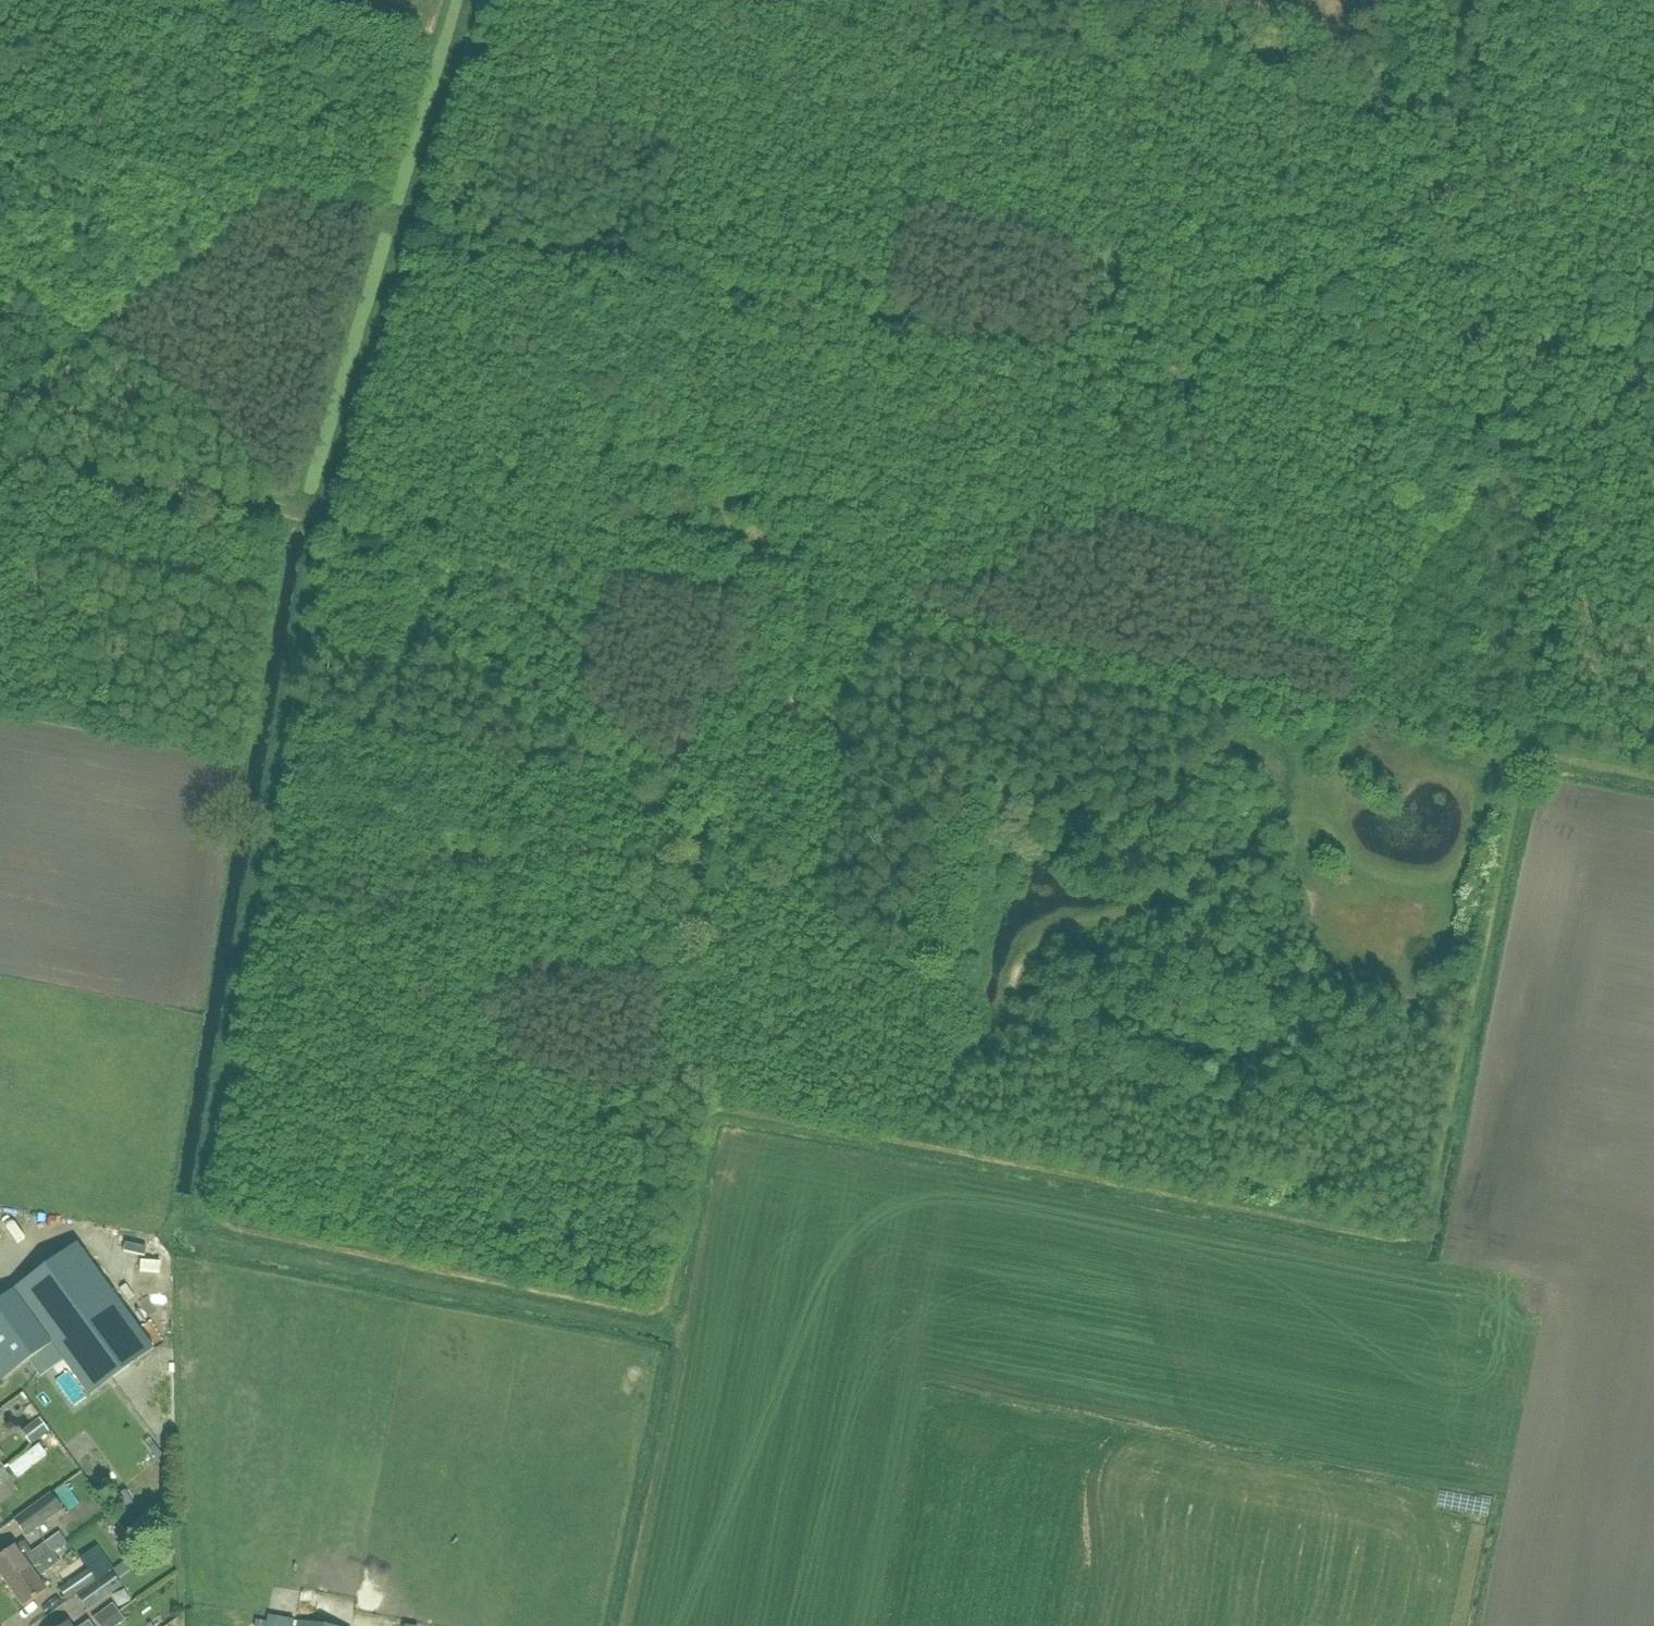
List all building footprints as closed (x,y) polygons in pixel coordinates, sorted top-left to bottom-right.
[(51,1344),(90,1396),(153,1350),(76,1244),(0,1300),(0,1382),(51,1344)] [(18,1454),(26,1468),(37,1462),(30,1448),(18,1454)] [(6,1463),(13,1478),(25,1473),(18,1458),(6,1463)] [(1,1485),(11,1478),(3,1467),(0,1469),(0,1485),(1,1485)] [(13,1520),(25,1538),(63,1512),(50,1494),(13,1520)] [(52,1554),(44,1544),(23,1560),(14,1548),(0,1558),(0,1576),(8,1587),(52,1554)] [(52,1554),(8,1587),(24,1609),(46,1592),(37,1580),(59,1564),(52,1554)] [(95,1581),(86,1570),(58,1590),(66,1602),(95,1581)] [(111,1572),(77,1597),(87,1611),(122,1588),(111,1572)] [(51,1613),(67,1603),(60,1593),(45,1603),(51,1613)] [(118,1613),(112,1604),(92,1619),(98,1625),(100,1625),(118,1613)] [(100,1625),(118,1625),(124,1621),(118,1613),(100,1625)]
